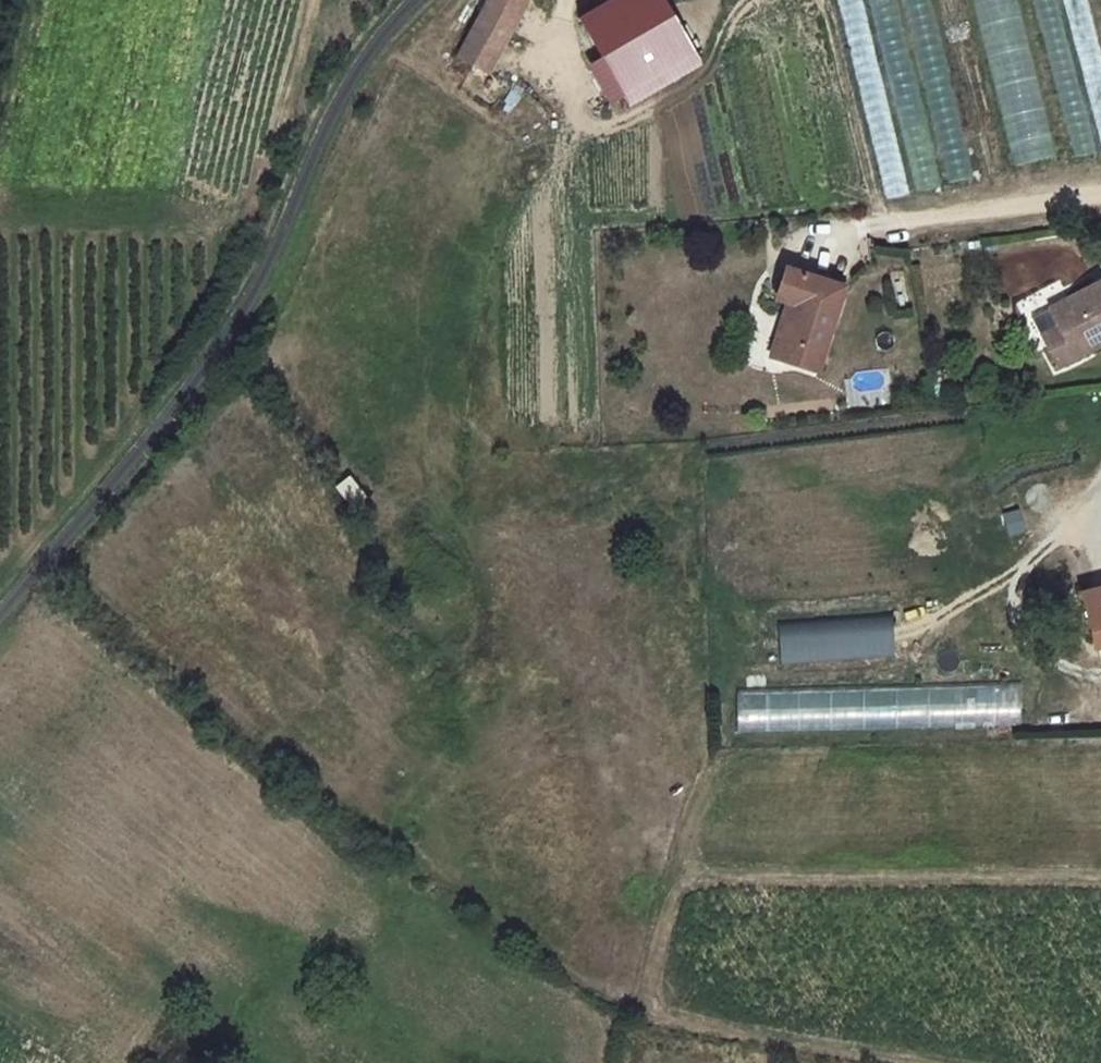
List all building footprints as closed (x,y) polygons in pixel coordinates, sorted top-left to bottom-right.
[(511,0),(490,0),(457,60),(491,79),(530,10),(511,0)] [(666,0),(602,0),(577,14),(601,56),(628,102),(701,60),(666,0)] [(887,201),(912,195),(863,0),(836,0),(887,201)] [(919,194),(943,188),(895,0),(869,0),(919,194)] [(951,191),(975,185),(929,0),(903,0),(951,191)] [(1017,164),(1057,153),(1017,0),(974,0),(1017,164)] [(1076,158),(1098,152),(1059,0),(1035,0),(1076,158)] [(1100,145),(1100,49),(1088,0),(1062,0),(1100,145)] [(628,102),(601,56),(587,64),(614,110),(628,102)] [(782,364),(820,375),(845,291),(788,274),(779,304),(798,309),(782,364)] [(1057,331),(1066,345),(1049,354),(1057,370),(1100,347),(1100,285),(1047,313),(1057,331)] [(1040,338),(1049,354),(1066,345),(1057,331),(1040,338)] [(1087,593),(1100,645),(1100,590),(1087,593)] [(892,614),(778,621),(781,665),(895,657),(894,635),(892,614)] [(738,690),(739,733),(1021,725),(1020,682),(738,690)]
